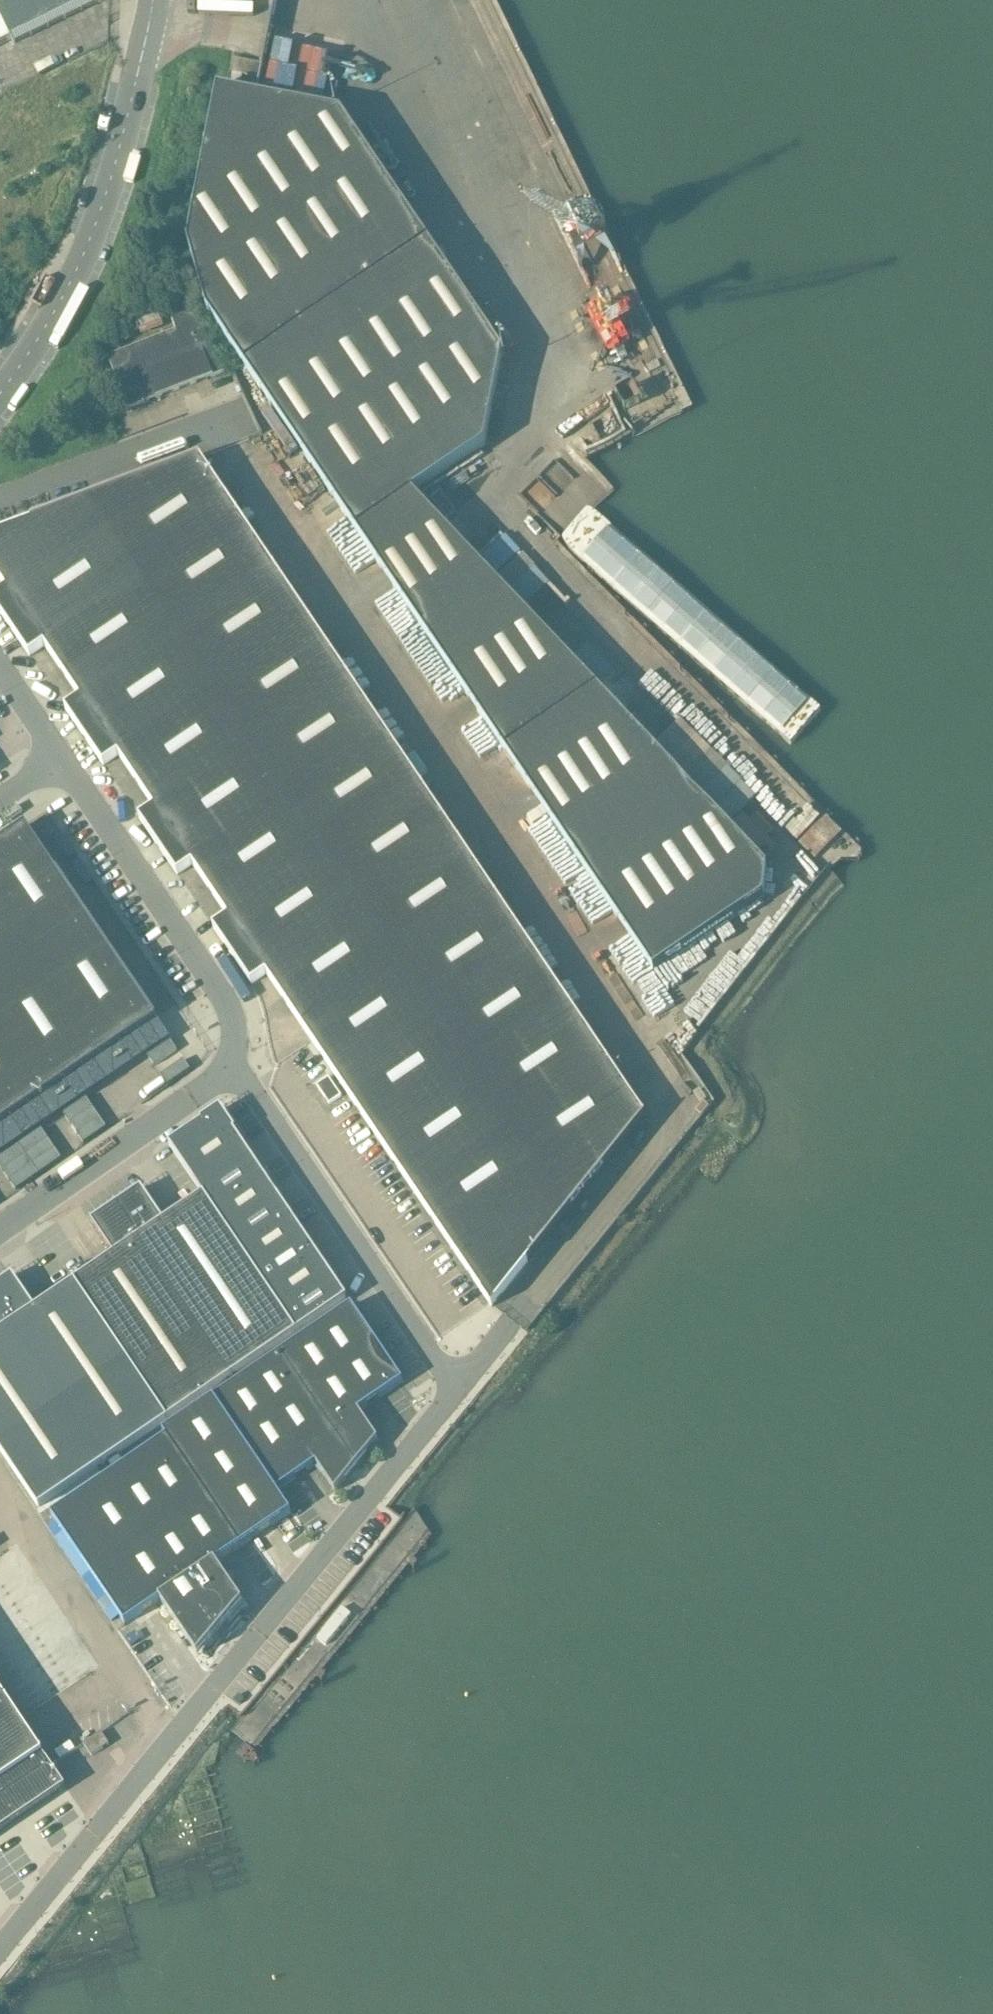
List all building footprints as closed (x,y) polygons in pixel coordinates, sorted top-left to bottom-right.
[(11,41),(13,44),(105,0),(0,0),(0,19),(11,41)] [(11,41),(0,19),(0,46),(11,41)] [(766,869),(411,496),(484,447),(502,354),(341,115),(217,91),(188,245),(207,313),(653,973),(763,899),(766,869)] [(107,358),(127,411),(225,373),(201,309),(171,320),(176,332),(107,358)] [(0,536),(0,582),(6,591),(0,595),(0,615),(29,658),(31,657),(45,648),(80,701),(66,710),(65,711),(103,767),(104,767),(118,757),(154,810),(139,820),(177,877),(192,866),(228,919),(213,929),(251,986),(266,976),(305,1033),(491,1308),(493,1306),(644,1117),(517,929),(242,522),(200,461),(200,460),(32,523),(32,524),(0,536)] [(156,1021),(57,875),(25,827),(0,844),(0,1126),(156,1021)] [(68,869),(59,875),(74,898),(84,892),(68,869)] [(110,929),(100,936),(115,959),(125,953),(110,929)] [(150,988),(140,995),(155,1018),(165,1012),(150,988)] [(184,1036),(174,1042),(176,1045),(190,1065),(200,1059),(184,1036)] [(176,1045),(166,1052),(182,1075),(192,1068),(190,1065),(176,1045)] [(166,1052),(156,1059),(172,1081),(182,1075),(166,1052)] [(156,1059),(147,1065),(163,1088),(172,1081),(156,1059)] [(147,1065),(137,1072),(153,1095),(163,1088),(147,1065)] [(137,1072),(127,1079),(143,1102),(153,1095),(137,1072)] [(344,1098),(332,1079),(320,1087),(332,1106),(344,1098)] [(106,1094),(97,1100),(112,1123),(122,1117),(106,1094)] [(97,1100),(87,1107),(102,1130),(112,1123),(97,1100)] [(87,1107),(77,1114),(92,1137),(102,1130),(87,1107)] [(168,1146),(201,1195),(252,1160),(219,1112),(168,1146)] [(77,1114),(67,1121),(83,1144),(92,1137),(77,1114)] [(202,1196),(215,1214),(265,1180),(252,1160),(201,1195),(202,1196)] [(279,1200),(265,1180),(215,1214),(228,1234),(279,1200)] [(215,1214),(202,1196),(163,1222),(141,1189),(90,1223),(113,1257),(34,1309),(12,1276),(0,1284),(0,1453),(38,1508),(296,1334),(282,1314),(268,1294),(255,1274),(242,1254),(228,1234),(215,1214)] [(279,1200),(228,1234),(242,1254),(292,1220),(279,1200)] [(242,1254),(255,1274),(305,1240),(292,1220),(242,1254)] [(255,1274),(268,1294),(319,1260),(305,1240),(255,1274)] [(319,1260),(268,1294),(282,1314),(332,1280),(319,1260)] [(282,1314),(296,1334),(346,1300),(332,1280),(282,1314)] [(166,1438),(240,1548),(290,1514),(276,1492),(316,1466),(334,1493),(377,1441),(365,1423),(359,1414),(358,1413),(402,1383),(351,1307),(162,1434),(165,1439),(166,1438)] [(166,1438),(165,1439),(50,1517),(125,1626),(160,1602),(197,1657),(242,1605),(215,1565),(240,1548),(166,1438)] [(341,1608),(316,1639),(325,1647),(350,1616),(341,1608)] [(65,1788),(48,1764),(0,1692),(0,1832),(65,1788)] [(84,1746),(91,1757),(108,1745),(101,1734),(84,1746)]
